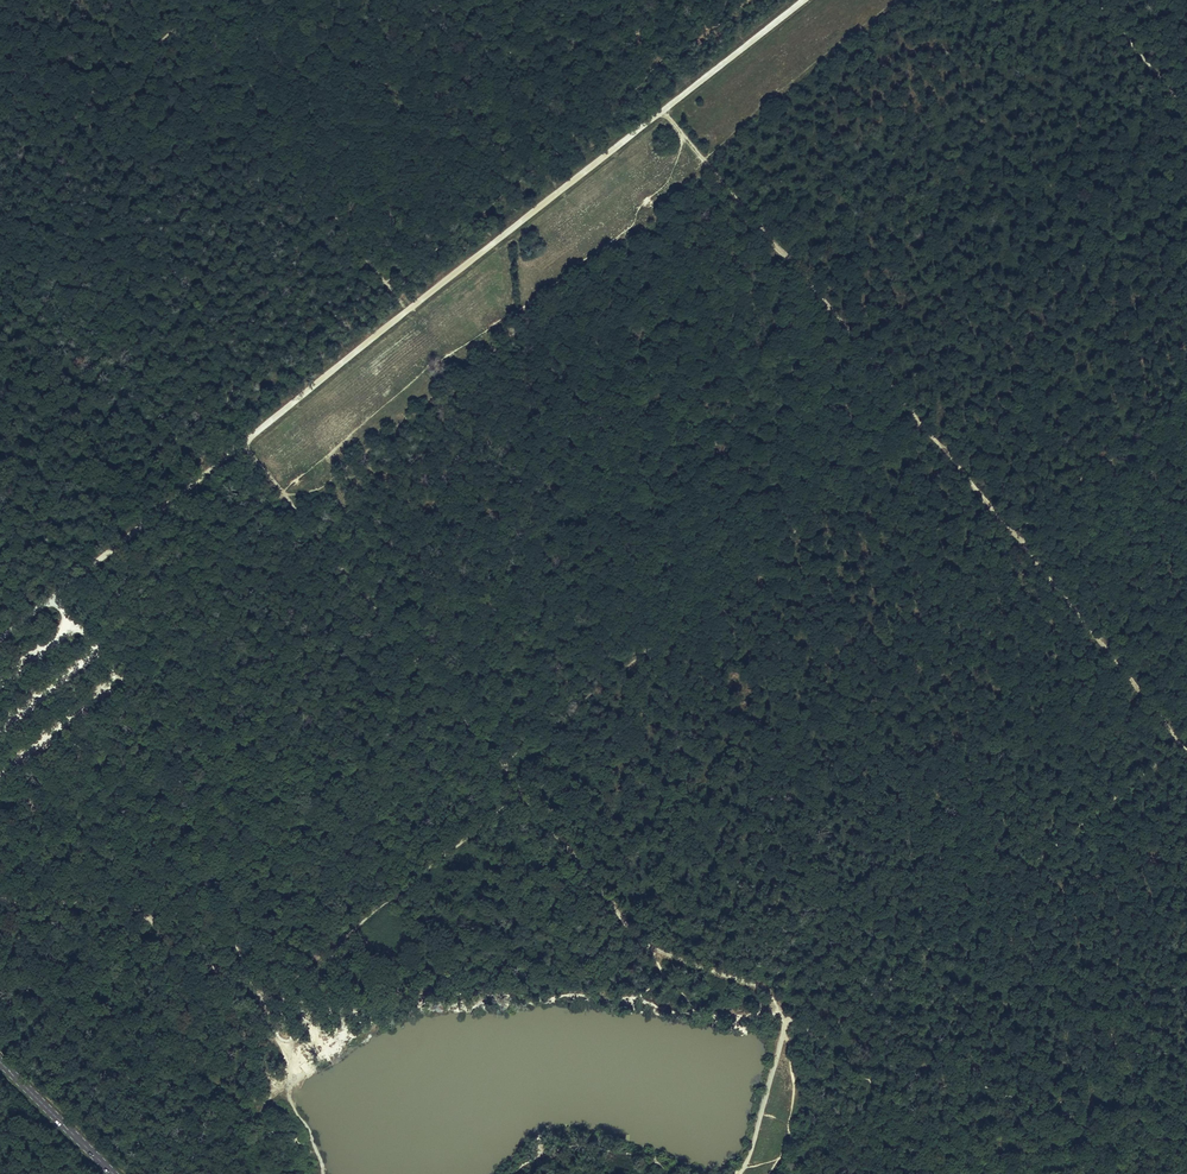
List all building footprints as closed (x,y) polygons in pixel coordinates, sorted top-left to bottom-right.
[(368,487),(362,491),(365,495),(371,491),(368,487)]
